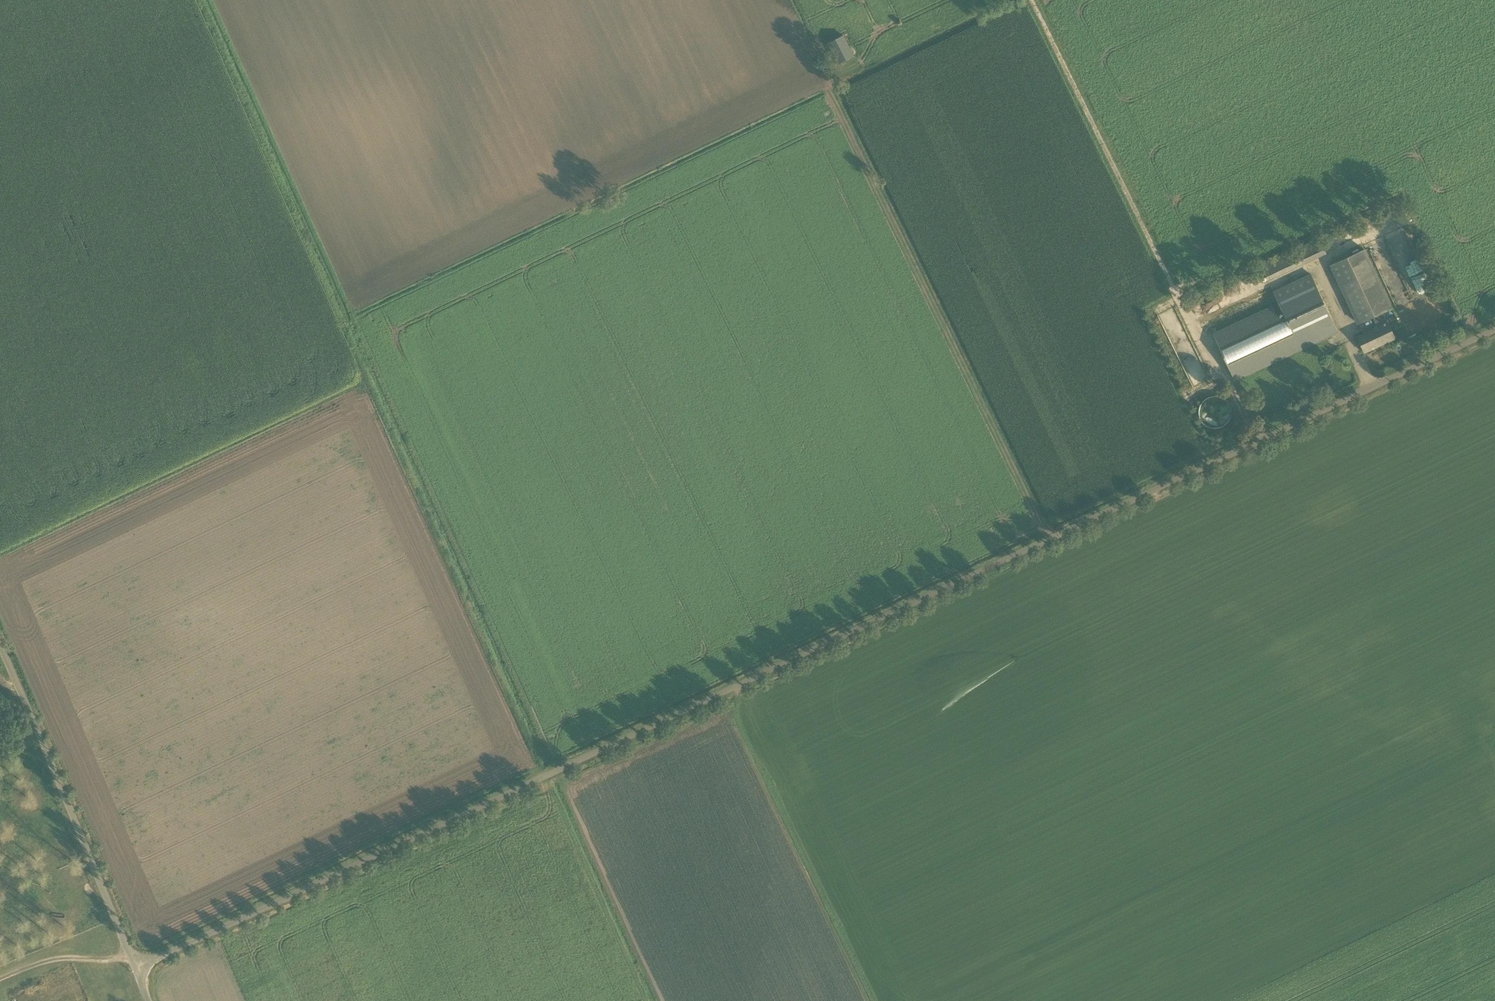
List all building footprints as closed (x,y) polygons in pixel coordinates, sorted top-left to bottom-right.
[(853,57),(844,37),(830,44),(834,54),(835,54),(836,58),(838,57),(840,63),(853,57)] [(1388,323),(1383,312),(1392,308),(1364,250),(1331,266),(1358,323),(1374,316),(1379,327),(1358,337),(1365,352),(1395,338),(1388,323)] [(1338,332),(1311,273),(1273,291),(1285,316),(1278,319),(1272,306),(1213,334),(1234,380),(1257,370),(1338,332)] [(1218,400),(1214,407),(1210,405),(1207,411),(1210,413),(1207,419),(1219,426),(1230,407),(1218,400)]
